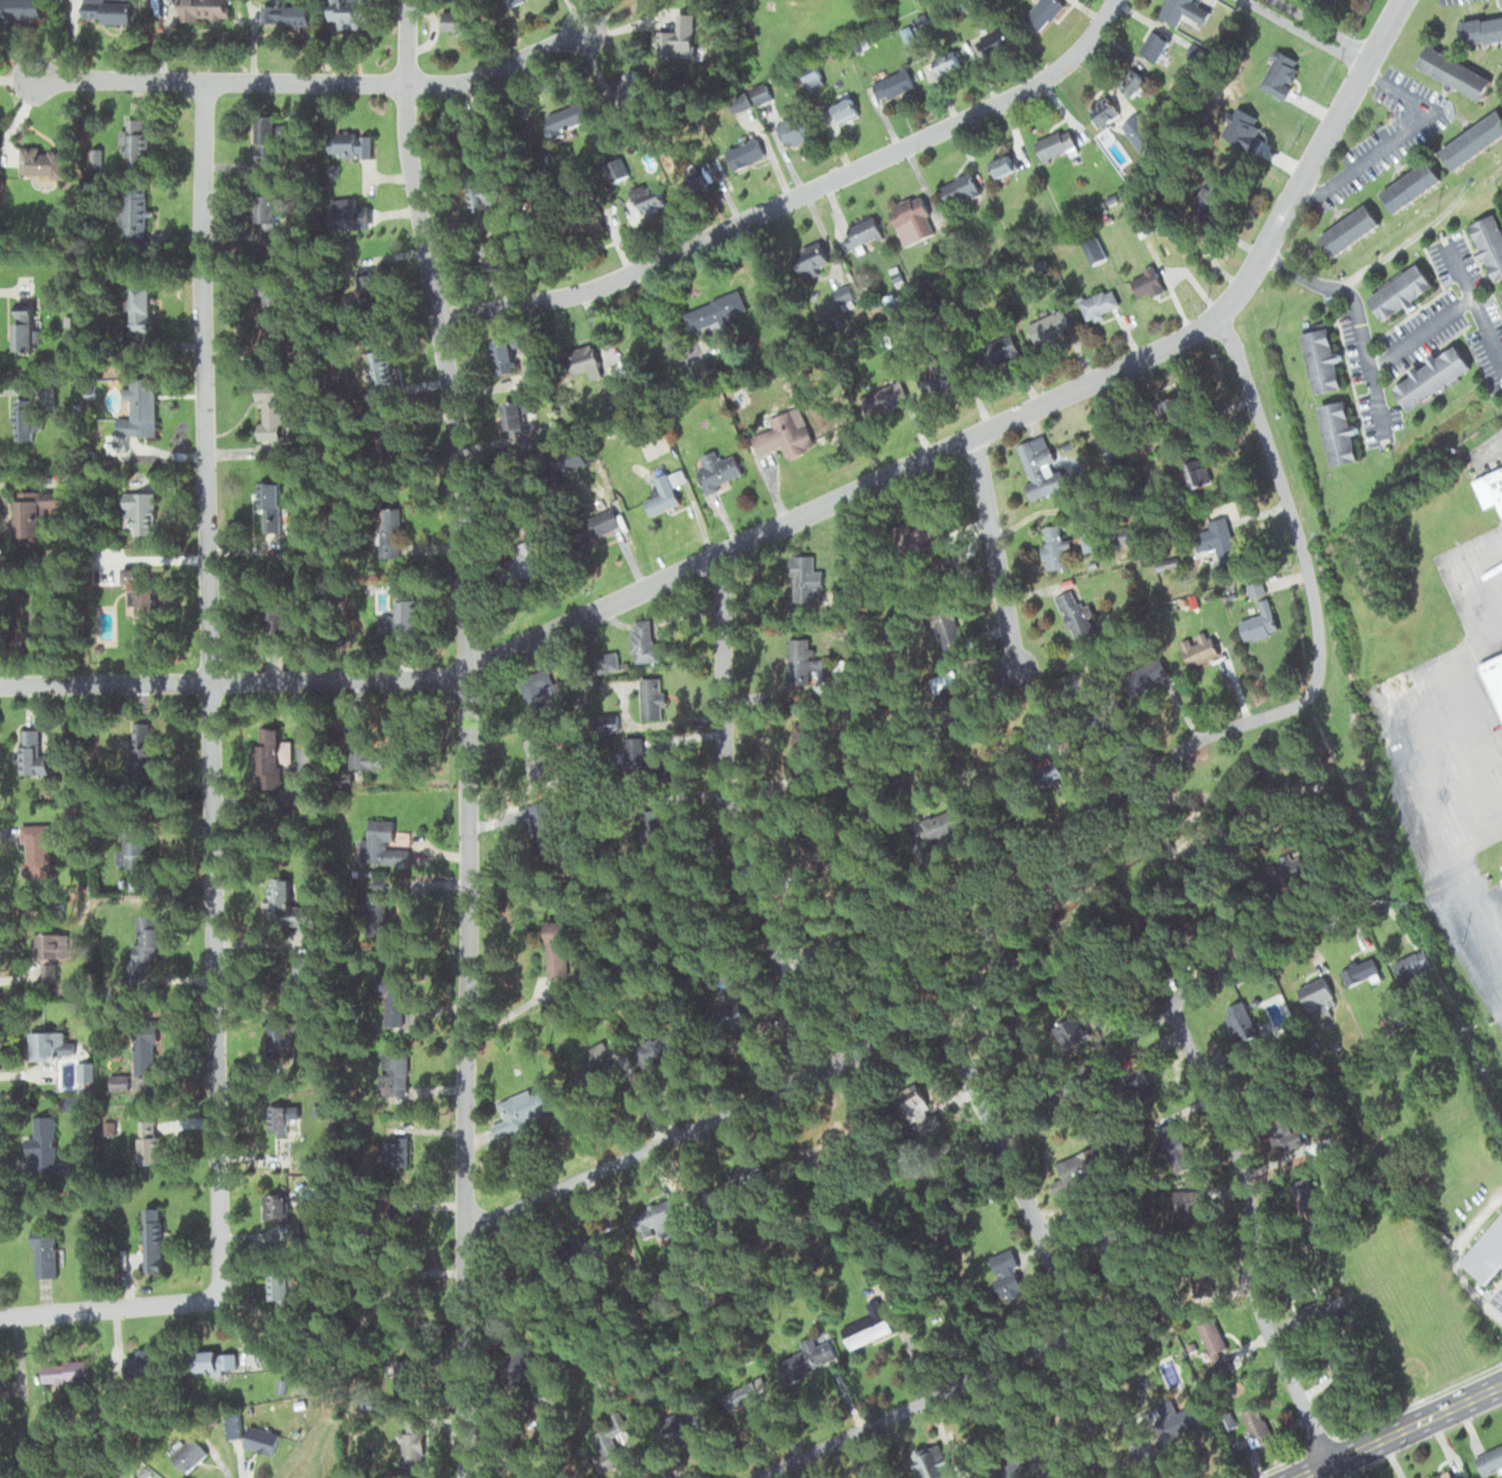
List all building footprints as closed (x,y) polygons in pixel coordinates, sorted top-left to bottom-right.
[(42,19),(41,0),(0,0),(0,20),(42,19)] [(133,24),(133,0),(82,0),(82,18),(104,18),(104,24),(133,24)] [(178,20),(226,20),(226,0),(178,0),(178,20)] [(372,29),(373,0),(329,0),(328,22),(336,22),(336,28),(372,29)] [(1058,0),(1038,0),(1021,19),(1038,34),(1064,5),(1058,0)] [(1196,0),(1166,0),(1158,16),(1177,25),(1182,14),(1203,24),(1212,7),(1196,0)] [(1330,9),(1334,0),(1311,0),(1330,9)] [(269,4),(269,24),(310,24),(310,4),(269,4)] [(445,9),(445,32),(471,32),(471,9),(445,9)] [(693,13),(675,12),(675,30),(657,30),(656,53),(692,54),(693,13)] [(1501,40),(1501,15),(1461,21),(1464,46),(1501,40)] [(978,37),(992,54),(1011,39),(998,21),(978,37)] [(1171,42),(1153,30),(1139,50),(1157,62),(1171,42)] [(1482,99),(1493,76),(1427,47),(1417,69),(1482,99)] [(961,71),(955,52),(934,59),(940,78),(961,71)] [(1148,83),(1133,67),(1118,82),(1133,97),(1148,83)] [(872,78),(878,99),(912,90),(907,69),(872,78)] [(642,81),(635,71),(616,85),(623,95),(642,81)] [(777,119),(767,90),(755,94),(765,124),(777,119)] [(830,103),(839,123),(858,114),(849,95),(830,103)] [(1102,127),(1119,115),(1105,95),(1088,107),(1102,127)] [(549,123),(560,139),(590,117),(579,101),(549,123)] [(1501,111),(1439,149),(1451,169),(1501,138),(1501,113),(1501,111)] [(812,135),(801,112),(776,125),(787,147),(812,135)] [(257,162),(284,162),(283,115),(256,115),(257,162)] [(1156,141),(1137,115),(1121,126),(1141,153),(1156,141)] [(143,118),(121,118),(121,151),(126,151),(126,166),(143,166),(143,118)] [(1034,142),(1043,161),(1076,146),(1068,127),(1034,142)] [(366,135),(315,135),(315,157),(366,157),(366,135)] [(725,152),(733,171),(764,157),(755,138),(725,152)] [(65,148),(19,148),(19,177),(65,177),(65,148)] [(997,178),(1015,172),(1008,154),(990,161),(997,178)] [(1442,180),(1429,160),(1381,193),(1394,213),(1442,180)] [(939,187),(949,208),(979,192),(968,172),(939,187)] [(1211,215),(1221,190),(1204,183),(1195,208),(1211,215)] [(146,241),(145,187),(124,187),(125,241),(146,241)] [(887,208),(904,247),(936,233),(920,195),(887,208)] [(278,231),(278,200),(257,200),(257,231),(278,231)] [(1381,224),(1366,204),(1319,238),(1333,258),(1381,224)] [(1494,281),(1501,278),(1501,223),(1498,213),(1473,223),(1494,281)] [(881,237),(874,217),(842,228),(849,249),(881,237)] [(594,229),(587,220),(574,230),(581,239),(594,229)] [(1106,259),(1095,233),(1079,240),(1090,266),(1106,259)] [(792,254),(803,280),(824,271),(839,310),(851,305),(825,241),(792,254)] [(478,246),(482,269),(500,266),(496,243),(478,246)] [(1436,289),(1421,264),(1368,296),(1383,321),(1436,289)] [(1164,290),(1152,266),(1128,278),(1141,302),(1164,290)] [(150,286),(130,286),(130,332),(150,332),(150,286)] [(1086,323),(1120,308),(1111,288),(1078,302),(1086,323)] [(718,322),(721,329),(733,324),(730,316),(746,310),(738,289),(681,312),(690,334),(718,322)] [(35,352),(35,301),(13,301),(13,352),(35,352)] [(1315,395),(1344,389),(1337,353),(1334,354),(1329,328),(1302,334),(1315,395)] [(497,377),(516,372),(509,337),(489,341),(497,377)] [(999,366),(1021,358),(1014,340),(992,348),(999,366)] [(600,367),(592,344),(560,354),(567,377),(600,367)] [(1473,371),(1457,344),(1409,373),(1412,377),(1395,388),(1408,410),(1473,371)] [(960,363),(919,373),(924,394),(965,383),(960,363)] [(608,380),(612,392),(622,388),(618,377),(608,380)] [(154,381),(128,381),(129,418),(115,418),(115,435),(154,435),(154,381)] [(906,400),(898,381),(869,392),(876,412),(906,400)] [(257,441),(283,441),(283,389),(256,389),(257,441)] [(13,398),(13,440),(33,440),(33,398),(13,398)] [(1180,398),(1156,404),(1161,424),(1184,419),(1180,398)] [(1331,467),(1360,462),(1353,426),(1352,427),(1347,401),(1319,407),(1331,467)] [(524,433),(524,402),(505,402),(505,433),(524,433)] [(797,420),(755,435),(762,454),(782,447),(786,458),(808,450),(797,420)] [(637,442),(645,460),(668,450),(659,432),(637,442)] [(1030,501),(1066,486),(1058,466),(1057,466),(1044,434),(1016,445),(1031,482),(1024,485),(1030,501)] [(741,476),(734,455),(718,461),(715,452),(701,457),(704,465),(697,468),(704,489),(741,476)] [(1179,465),(1189,493),(1210,486),(1199,457),(1179,465)] [(1474,482),(1485,508),(1497,504),(1501,515),(1501,470),(1474,482)] [(652,513),(678,506),(668,472),(642,480),(652,513)] [(260,531),(280,531),(280,481),(260,481),(260,531)] [(15,490),(16,543),(41,543),(41,507),(66,506),(66,489),(15,490)] [(122,492),(124,534),(155,533),(154,491),(122,492)] [(1229,519),(1208,523),(1210,529),(1196,532),(1200,553),(1217,549),(1221,569),(1239,566),(1229,519)] [(1043,527),(1046,545),(1042,545),(1045,571),(1070,568),(1066,539),(1062,539),(1060,525),(1043,527)] [(932,538),(944,541),(946,532),(934,529),(932,538)] [(815,599),(815,589),(823,588),(821,561),(791,563),(793,600),(815,599)] [(153,616),(153,580),(124,580),(124,616),(153,616)] [(1247,586),(1251,598),(1265,594),(1261,581),(1247,586)] [(1098,632),(1086,604),(1083,605),(1074,586),(1055,594),(1076,642),(1098,632)] [(44,632),(44,594),(29,594),(29,632),(44,632)] [(1258,614),(1238,620),(1245,641),(1278,631),(1268,598),(1255,602),(1258,614)] [(651,641),(650,619),(632,619),(633,662),(659,661),(659,641),(651,641)] [(948,628),(947,641),(956,641),(956,628),(948,628)] [(1220,653),(1207,628),(1179,643),(1191,667),(1220,653)] [(1478,663),(1501,717),(1501,652),(1478,663)] [(1132,695),(1169,678),(1161,661),(1124,677),(1132,695)] [(662,676),(639,676),(639,719),(662,719),(662,676)] [(125,773),(152,774),(152,722),(132,722),(132,757),(126,757),(125,773)] [(18,728),(18,774),(47,774),(47,728),(18,728)] [(533,777),(566,767),(554,729),(521,739),(533,777)] [(291,763),(291,735),(256,735),(256,790),(280,790),(280,763),(291,763)] [(1047,771),(1052,778),(1059,773),(1055,766),(1047,771)] [(968,822),(958,803),(918,822),(928,842),(968,822)] [(392,820),(367,820),(367,864),(408,864),(408,848),(392,847),(392,820)] [(49,875),(49,824),(21,824),(21,875),(49,875)] [(145,827),(124,827),(124,878),(145,878),(145,827)] [(1307,873),(1297,849),(1275,859),(1285,883),(1307,873)] [(314,922),(315,905),(289,904),(289,877),(266,877),(265,921),(314,922)] [(385,936),(385,890),(359,890),(359,936),(385,936)] [(154,913),(130,914),(132,971),(156,970),(154,913)] [(565,979),(564,921),(544,921),(546,979),(565,979)] [(1403,982),(1432,965),(1422,947),(1392,963),(1403,982)] [(1340,971),(1348,987),(1379,972),(1372,956),(1340,971)] [(34,961),(35,977),(48,976),(46,960),(34,961)] [(378,1020),(404,1020),(406,972),(379,971),(378,1020)] [(1333,996),(1324,976),(1297,988),(1306,1009),(1333,996)] [(1258,1034),(1242,999),(1223,1007),(1238,1043),(1258,1034)] [(738,1022),(744,1014),(737,1008),(730,1017),(738,1022)] [(269,1020),(267,1059),(288,1059),(290,1020),(269,1020)] [(633,1045),(642,1068),(687,1049),(678,1027),(633,1045)] [(52,1030),(27,1030),(27,1056),(52,1056),(52,1030)] [(155,1030),(132,1030),(132,1071),(155,1071),(155,1030)] [(588,1049),(592,1058),(573,1067),(581,1083),(614,1068),(602,1043),(588,1049)] [(378,1091),(405,1092),(406,1048),(380,1047),(378,1091)] [(526,1127),(523,1119),(555,1108),(547,1086),(530,1092),(529,1089),(495,1101),(500,1117),(488,1121),(494,1137),(526,1127)] [(267,1104),(267,1128),(287,1128),(287,1104),(267,1104)] [(26,1155),(37,1155),(36,1172),(54,1172),(54,1114),(33,1114),(33,1138),(26,1138),(26,1155)] [(1292,1131),(1284,1116),(1266,1126),(1282,1154),(1305,1142),(1298,1128),(1292,1131)] [(137,1162),(157,1162),(158,1120),(138,1119),(137,1162)] [(381,1141),(381,1162),(406,1162),(406,1141),(381,1141)] [(1051,1181),(1056,1195),(1106,1176),(1095,1147),(1055,1162),(1061,1177),(1051,1181)] [(1203,1191),(1171,1191),(1171,1216),(1203,1216),(1203,1191)] [(262,1218),(287,1218),(287,1194),(262,1194),(262,1218)] [(642,1240),(660,1233),(661,1237),(687,1228),(676,1197),(633,1213),(642,1240)] [(161,1206),(141,1206),(141,1272),(161,1272),(161,1206)] [(1487,1286),(1501,1268),(1501,1212),(1460,1262),(1487,1286)] [(309,1241),(300,1240),(303,1226),(295,1224),(290,1245),(307,1249),(309,1241)] [(1118,1228),(1096,1233),(1103,1263),(1125,1257),(1118,1228)] [(55,1278),(55,1233),(33,1233),(33,1278),(55,1278)] [(1025,1293),(1011,1250),(988,1257),(1002,1301),(1025,1293)] [(1189,1272),(1193,1292),(1213,1288),(1208,1268),(1189,1272)] [(287,1273),(270,1273),(270,1318),(286,1318),(287,1273)] [(849,1348),(891,1333),(878,1299),(866,1303),(870,1316),(841,1327),(849,1348)] [(1218,1334),(1208,1336),(1213,1352),(1222,1349),(1218,1334)] [(837,1360),(828,1340),(777,1362),(785,1381),(837,1360)] [(194,1352),(195,1370),(242,1368),(241,1351),(194,1352)] [(123,1376),(163,1376),(163,1352),(123,1352),(123,1376)] [(56,1380),(85,1380),(85,1359),(56,1359),(56,1380)] [(1234,1371),(1228,1360),(1213,1368),(1220,1379),(1234,1371)] [(1191,1398),(1165,1423),(1178,1437),(1205,1413),(1191,1398)] [(1241,1412),(1251,1445),(1270,1439),(1260,1406),(1241,1412)] [(702,1411),(650,1424),(655,1446),(708,1432),(702,1411)] [(624,1431),(617,1412),(605,1417),(608,1426),(588,1434),(602,1471),(624,1462),(614,1435),(624,1431)] [(241,1447),(272,1455),(279,1433),(247,1424),(241,1447)] [(400,1475),(422,1475),(422,1429),(400,1429),(400,1475)] [(206,1452),(188,1434),(167,1455),(185,1473),(206,1452)] [(952,1476),(939,1438),(910,1449),(921,1477),(947,1477),(952,1476)] [(1486,1450),(1493,1469),(1501,1465),(1501,1444),(1486,1450)] [(1449,1469),(1430,1477),(1453,1477),(1449,1469)]
